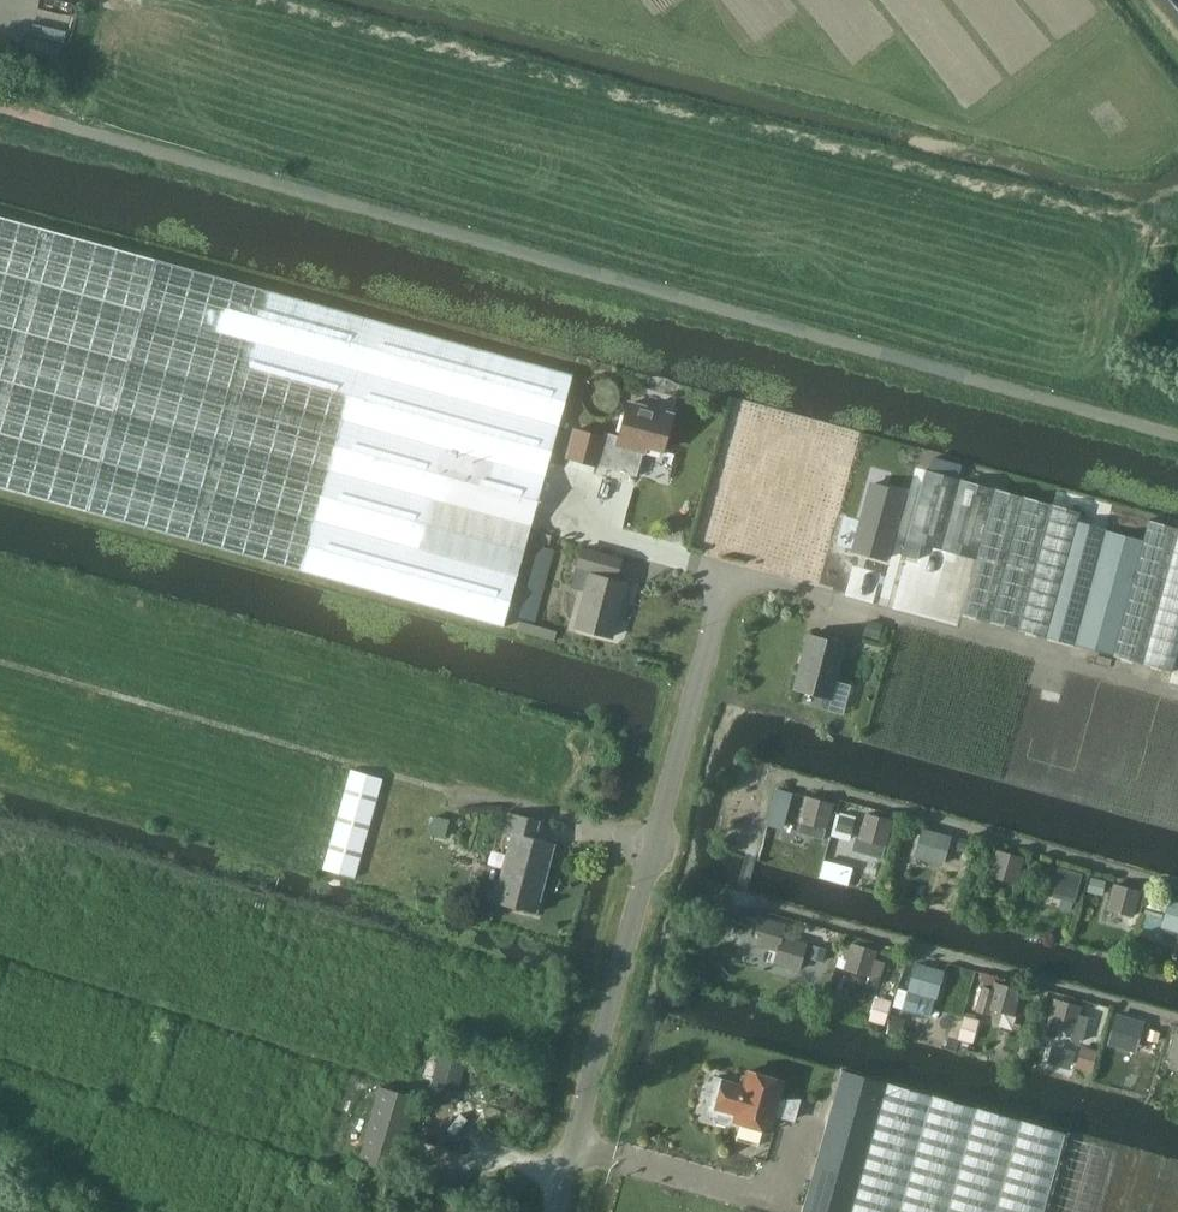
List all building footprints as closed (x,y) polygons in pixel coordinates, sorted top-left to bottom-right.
[(399,599),(502,628),(529,532),(531,532),(574,378),(370,321),(0,217),(0,488),(166,534),(399,599)] [(619,404),(620,400),(620,394),(618,389),(615,384),(612,380),(609,377),(603,375),(600,375),(597,374),(592,375),(587,377),(583,379),(579,382),(576,386),(574,390),(573,394),(573,398),(574,403),(575,408),(578,412),(582,416),(586,419),(592,420),(597,421),(603,420),(608,418),(612,415),(616,410),(619,404)] [(673,416),(630,403),(620,435),(606,431),(604,436),(577,428),(569,456),(637,476),(646,444),(664,449),(673,416)] [(1177,647),(1177,531),(1148,523),(1144,539),(1078,521),(1081,512),(924,469),(905,540),(975,559),(960,614),(1171,672),(1177,647)] [(871,484),(853,550),(886,559),(904,493),(871,484)] [(539,546),(520,618),(535,622),(554,550),(539,546)] [(626,583),(615,580),(620,559),(581,549),(571,586),(585,590),(576,627),(612,636),(626,583)] [(867,620),(863,636),(879,640),(883,623),(867,620)] [(519,621),(516,630),(554,641),(557,632),(519,621)] [(793,688),(831,698),(845,644),(808,634),(793,688)] [(349,770),(321,869),(355,879),(384,780),(349,770)] [(776,789),(767,826),(781,829),(791,793),(776,789)] [(785,825),(796,828),(805,792),(794,789),(785,825)] [(800,822),(797,831),(822,837),(824,828),(825,828),(832,803),(805,796),(799,821),(800,822)] [(854,829),(853,811),(836,812),(837,829),(854,829)] [(554,843),(534,838),(539,820),(508,813),(503,832),(512,834),(496,895),(488,893),(486,901),(535,913),(554,843)] [(891,820),(866,814),(859,839),(884,846),(891,820)] [(434,815),(429,835),(445,839),(450,819),(434,815)] [(949,837),(923,830),(917,851),(931,855),(929,860),(941,864),(949,837)] [(1022,858),(997,851),(990,876),(1015,883),(1022,858)] [(820,874),(849,881),(853,863),(824,856),(820,874)] [(1080,874),(1054,867),(1048,888),(1062,892),(1061,897),(1073,901),(1080,874)] [(1091,877),(1087,891),(1102,895),(1106,880),(1091,877)] [(1132,916),(1137,898),(1139,891),(1114,884),(1107,909),(1132,916)] [(1149,894),(1143,912),(1162,917),(1164,910),(1168,911),(1160,939),(1177,944),(1177,902),(1149,894)] [(785,925),(760,918),(753,943),(778,949),(774,962),(799,969),(806,944),(781,937),(785,925)] [(844,941),(838,963),(845,966),(845,967),(869,975),(867,983),(877,986),(884,962),(874,959),(876,951),(844,941)] [(812,946),(809,958),(821,961),(825,949),(812,946)] [(921,993),(922,987),(942,993),(947,975),(941,974),(942,971),(916,964),(909,989),(921,993)] [(1025,1000),(1018,998),(1020,990),(996,983),(988,1008),(1013,1015),(1011,1021),(1018,1023),(1025,1000)] [(876,997),(869,1020),(884,1025),(891,1001),(876,997)] [(1074,1033),(1082,1006),(1054,998),(1046,1025),(1074,1033)] [(892,1016),(887,1032),(900,1036),(905,1019),(892,1016)] [(965,1016),(959,1038),(973,1042),(980,1021),(965,1016)] [(1142,1024),(1116,1016),(1109,1043),(1121,1046),(1122,1040),(1137,1044),(1142,1024)] [(1176,1033),(1169,1058),(1177,1060),(1177,1033),(1176,1033)] [(1081,1047),(1075,1067),(1092,1072),(1098,1052),(1081,1047)] [(442,1048),(432,1085),(459,1092),(469,1055),(442,1048)] [(802,1211),(1043,1211),(1066,1133),(842,1070),(802,1211)] [(713,1084),(708,1085),(705,1095),(709,1099),(705,1113),(716,1116),(717,1121),(727,1124),(731,1120),(735,1122),(736,1120),(735,1120),(736,1114),(741,1115),(739,1123),(770,1131),(774,1114),(793,1119),(798,1101),(778,1101),(784,1081),(748,1071),(743,1086),(714,1078),(713,1084)] [(358,1161),(395,1172),(416,1098),(379,1087),(358,1161)]
